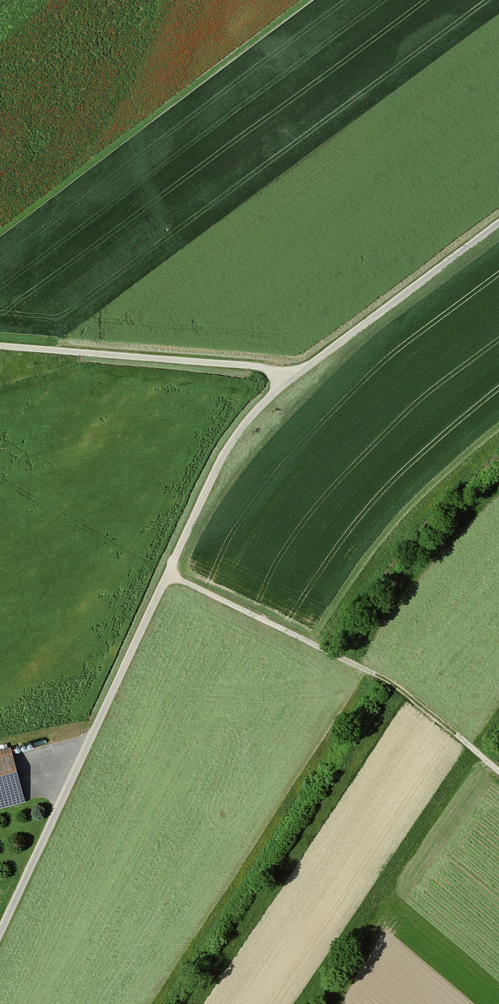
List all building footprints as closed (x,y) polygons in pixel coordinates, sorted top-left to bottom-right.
[(25,802),(10,747),(0,750),(0,808),(25,802)]
